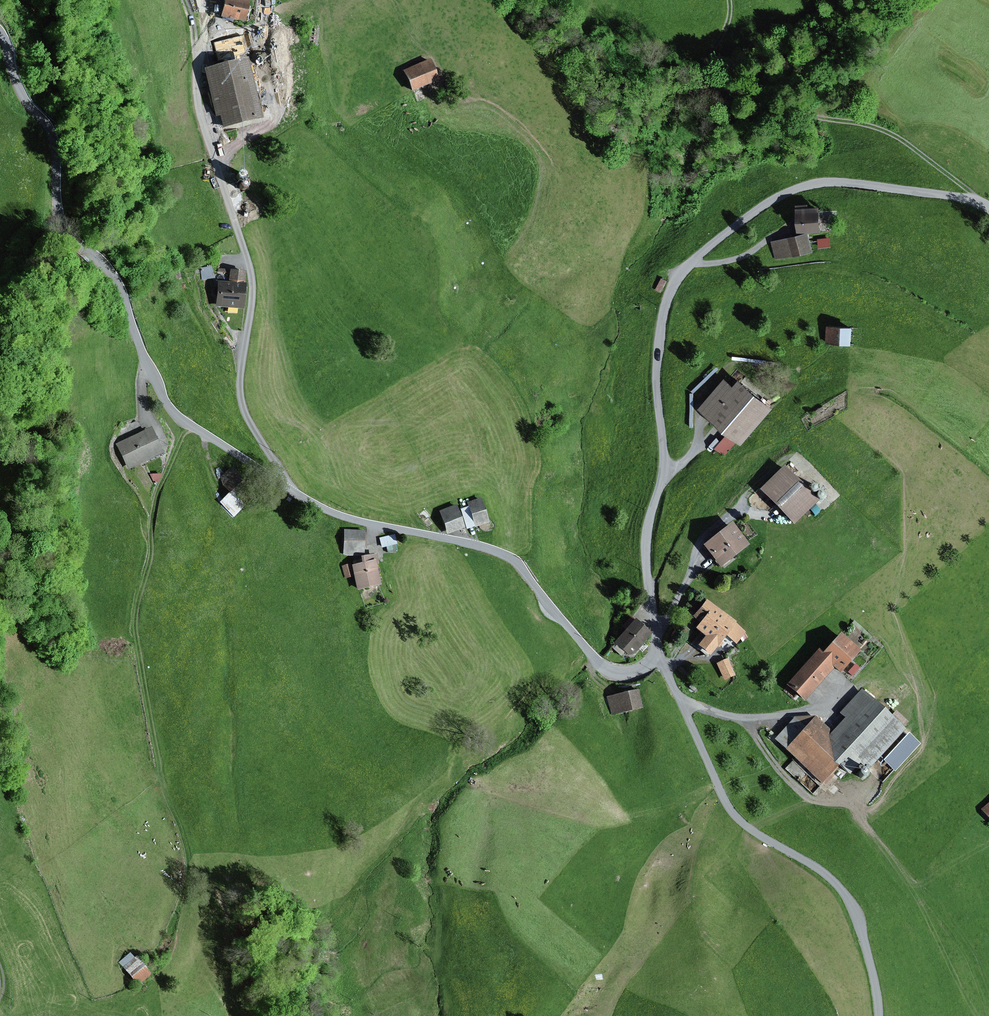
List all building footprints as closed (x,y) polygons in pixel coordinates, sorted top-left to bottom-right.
[(221,17),(246,21),(250,0),(225,0),(221,17)] [(231,25),(211,23),(208,44),(228,47),(231,25)] [(248,57),(204,68),(219,129),(263,118),(248,57)] [(430,59),(403,70),(412,91),(439,80),(430,59)] [(244,181),(245,179),(245,178),(245,176),(244,175),(243,174),(242,173),(241,173),(239,173),(238,173),(237,174),(236,176),(236,177),(236,179),(237,180),(238,181),(239,182),(241,182),(242,181),(244,181)] [(809,202),(798,203),(799,231),(822,230),(821,205),(809,205),(809,202)] [(809,232),(771,240),(775,259),(813,250),(809,232)] [(830,237),(818,238),(819,247),(832,246),(830,237)] [(215,278),(212,267),(200,268),(202,280),(215,278)] [(216,281),(218,281),(215,306),(244,309),(246,283),(245,283),(246,271),(217,268),(216,281)] [(854,326),(828,324),(826,343),(852,345),(854,326)] [(59,356),(60,347),(52,346),(51,355),(59,356)] [(726,376),(699,406),(728,432),(715,448),(725,456),(739,440),(742,443),(774,406),(741,378),(736,384),(726,376)] [(115,443),(128,470),(164,453),(152,426),(115,443)] [(785,465),(760,489),(794,524),(819,500),(785,465)] [(258,494),(231,466),(220,477),(223,485),(230,492),(232,490),(246,505),(258,494)] [(816,493),(817,492),(818,491),(819,490),(819,488),(819,487),(818,486),(817,485),(815,484),(814,484),(812,484),(811,485),(810,487),(810,488),(810,489),(811,491),(812,492),(813,493),(814,493),(816,493)] [(246,505),(232,490),(230,492),(220,502),(234,516),(246,505)] [(826,496),(826,494),(826,493),(825,492),(823,491),(822,490),(821,491),(819,491),(818,492),(817,493),(817,494),(817,496),(817,497),(818,498),(820,499),(821,500),(823,499),(824,499),(825,498),(826,496)] [(482,498),(467,502),(468,506),(475,526),(475,527),(490,523),(482,498)] [(457,505),(439,511),(447,534),(465,528),(457,505)] [(475,526),(468,506),(460,509),(467,529),(475,526)] [(733,522),(703,545),(720,568),(750,544),(733,522)] [(365,530),(344,530),(343,554),(365,554),(365,530)] [(395,534),(379,538),(382,548),(386,547),(388,553),(398,550),(396,544),(397,544),(395,534)] [(377,553),(361,557),(363,563),(352,566),(357,590),(382,584),(377,565),(380,564),(377,553)] [(353,576),(349,564),(342,566),(345,578),(353,576)] [(737,622),(702,596),(692,609),(694,610),(691,613),(694,615),(693,616),(700,622),(696,628),(700,632),(692,644),(696,648),(698,645),(709,654),(711,655),(727,636),(736,644),(746,632),(736,623),(737,622)] [(653,633),(636,618),(614,642),(617,645),(625,652),(629,655),(635,654),(639,649),(644,643),(653,633)] [(819,648),(786,684),(804,701),(834,667),(841,672),(861,650),(841,632),(824,652),(819,648)] [(648,646),(644,643),(639,649),(643,652),(648,646)] [(625,652),(617,645),(613,649),(621,656),(625,652)] [(709,654),(698,645),(696,648),(707,656),(709,654)] [(736,675),(728,658),(716,663),(724,680),(736,675)] [(639,689),(606,697),(611,716),(644,708),(639,689)] [(806,725),(795,715),(773,739),(823,785),(841,766),(849,773),(861,760),(869,767),(904,729),(862,689),(840,713),(845,718),(833,730),(816,715),(806,725)] [(921,743),(909,732),(883,760),(895,771),(921,743)] [(866,778),(867,777),(868,776),(868,775),(868,773),(868,772),(867,771),(866,770),(865,769),(863,769),(862,770),(860,771),(860,772),(859,774),(860,775),(860,777),(861,778),(863,778),(865,778),(866,778)] [(980,809),(988,820),(988,802),(980,809)] [(130,953),(119,962),(139,986),(153,975),(137,955),(134,958),(130,953)]
